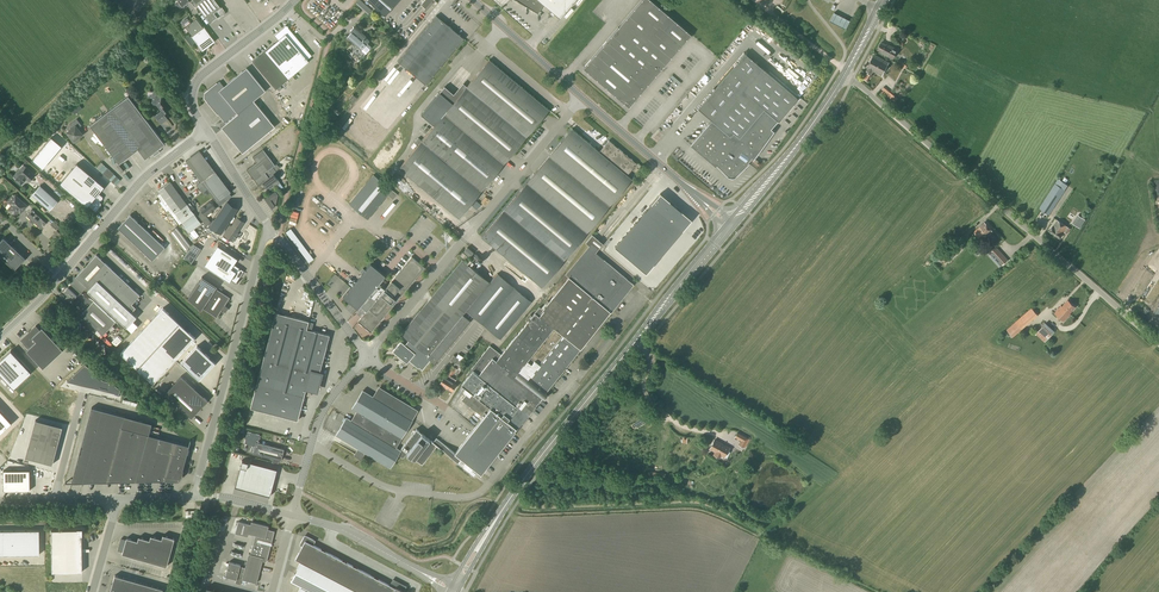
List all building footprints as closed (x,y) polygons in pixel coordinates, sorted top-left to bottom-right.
[(186,4),(183,0),(177,0),(177,1),(177,2),(175,4),(175,6),(177,8),(179,9),(182,8),(182,7),(186,4)] [(210,23),(216,18),(218,19),(225,14),(225,12),(221,6),(220,7),(215,0),(192,0),(210,23)] [(362,0),(358,0),(356,3),(368,14),(372,9),(362,0)] [(367,0),(385,17),(399,0),(367,0)] [(436,1),(434,0),(425,0),(421,4),(425,8),(423,10),(426,12),(436,1)] [(541,16),(541,15),(538,13),(543,5),(560,19),(576,0),(515,0),(541,16)] [(692,32),(654,0),(641,0),(583,68),(629,108),(692,32)] [(571,16),(576,9),(574,7),(568,13),(571,16)] [(847,28),(851,20),(835,11),(831,20),(847,28)] [(425,84),(464,39),(436,16),(398,61),(425,84)] [(203,27),(196,18),(185,26),(192,35),(191,36),(202,51),(215,41),(204,26),(203,27)] [(280,86),(289,78),(309,61),(293,43),(298,40),(286,25),(274,35),(278,40),(265,51),(252,61),(275,90),(277,88),(280,86)] [(360,33),(354,27),(350,31),(352,32),(347,37),(357,46),(351,52),(360,60),(366,53),(371,47),(367,43),(369,41),(365,37),(366,36),(361,32),(360,33)] [(886,45),(882,42),(878,49),(883,52),(882,54),(893,60),(898,49),(887,43),(886,45)] [(798,99),(762,68),(745,53),(698,108),(712,120),(690,145),(715,166),(716,165),(727,175),(727,176),(728,176),(729,177),(730,177),(731,177),(732,177),(733,177),(734,177),(735,176),(736,176),(736,175),(737,175),(748,163),(752,157),(753,158),(754,159),(774,131),(771,128),(777,121),(778,121),(778,122),(800,97),(799,97),(798,99)] [(882,75),(888,63),(874,55),(867,67),(868,68),(867,71),(871,74),(873,70),(882,75)] [(454,92),(445,84),(421,112),(434,123),(398,167),(459,218),(548,109),(550,108),(490,57),(488,59),(467,84),(463,81),(454,92)] [(905,68),(907,65),(908,63),(899,59),(896,63),(905,68)] [(265,91),(246,68),(223,86),(219,81),(205,93),(204,98),(224,122),(222,124),(221,127),(243,153),(275,126),(253,100),(265,91)] [(894,103),(899,98),(884,86),(880,92),(894,103)] [(153,93),(151,104),(156,104),(161,110),(154,115),(161,124),(168,119),(164,114),(166,113),(160,105),(162,95),(158,94),(159,90),(153,89),(153,93)] [(145,158),(165,144),(128,96),(90,125),(119,163),(138,149),(145,158)] [(402,109),(408,104),(405,101),(399,107),(402,109)] [(390,120),(393,122),(398,114),(395,112),(390,120)] [(74,141),(82,134),(77,128),(81,125),(77,119),(70,124),(72,128),(67,132),(74,141)] [(600,150),(573,126),(571,128),(482,237),(542,287),(631,180),(633,177),(628,174),(638,162),(609,139),(600,150)] [(51,137),(32,159),(43,168),(62,146),(51,137)] [(247,170),(259,185),(262,182),(273,174),(274,175),(280,167),(274,162),(273,162),(268,155),(263,150),(263,149),(252,157),(256,162),(247,170)] [(204,180),(215,171),(199,150),(188,159),(204,180)] [(100,206),(101,204),(100,202),(102,199),(103,198),(103,197),(102,197),(102,196),(98,193),(104,186),(77,163),(60,183),(87,206),(88,206),(96,212),(100,207),(99,207),(100,206)] [(29,181),(35,175),(26,168),(15,180),(21,186),(27,179),(29,181)] [(204,180),(201,181),(217,202),(220,201),(224,197),(231,192),(215,171),(204,180)] [(49,176),(54,184),(58,181),(53,174),(49,176)] [(280,183),(274,175),(273,174),(262,182),(267,188),(271,184),(274,187),(280,183)] [(393,200),(398,195),(392,190),(373,174),(349,204),(368,220),(388,195),(393,200)] [(1049,215),(1065,190),(1063,189),(1067,184),(1058,178),(1055,183),(1039,208),(1049,215)] [(189,233),(201,223),(187,204),(170,181),(158,190),(160,193),(182,222),(189,233)] [(58,201),(40,185),(32,194),(29,198),(35,203),(38,200),(50,210),(58,201)] [(272,209),(276,206),(275,206),(278,195),(275,191),(265,198),(272,209)] [(161,201),(168,210),(179,224),(182,222),(160,193),(157,195),(161,201)] [(691,221),(660,195),(616,249),(646,276),(691,221)] [(21,213),(27,206),(15,196),(9,203),(12,205),(8,210),(15,216),(19,212),(21,213)] [(483,196),(479,201),(485,206),(490,201),(483,196)] [(384,203),(387,206),(393,200),(390,198),(384,203)] [(207,227),(211,221),(206,215),(216,208),(211,201),(201,209),(203,211),(198,215),(207,227)] [(220,233),(237,208),(227,202),(211,227),(220,233)] [(994,209),(986,214),(990,218),(997,212),(994,209)] [(41,229),(46,223),(32,210),(26,216),(41,229)] [(1076,214),(1070,223),(1077,227),(1082,218),(1076,214)] [(153,260),(165,247),(130,215),(118,228),(153,260)] [(237,233),(244,222),(237,217),(231,226),(230,225),(223,235),(233,242),(239,234),(237,233)] [(1071,229),(1057,220),(1053,225),(1052,226),(1049,231),(1060,238),(1063,234),(1063,233),(1064,232),(1067,234),(1071,229)] [(993,231),(985,222),(980,226),(974,232),(982,241),(989,235),(988,235),(993,231)] [(56,240),(61,233),(57,230),(52,236),(56,240)] [(361,460),(365,452),(390,468),(398,455),(403,458),(407,453),(415,459),(422,464),(437,446),(445,452),(452,457),(458,461),(460,458),(468,464),(470,466),(473,468),(481,474),(515,431),(516,428),(517,429),(542,397),(544,399),(547,395),(548,394),(546,393),(564,370),(570,363),(570,362),(582,348),(600,325),(610,312),(611,313),(634,285),(634,284),(630,281),(604,259),(595,251),(604,242),(598,238),(593,233),(586,241),(590,244),(566,273),(569,276),(564,282),(549,301),(543,308),(540,305),(535,313),(501,354),(497,350),(490,345),(466,375),(468,377),(462,385),(462,386),(464,387),(466,389),(463,393),(464,393),(466,395),(462,399),(483,417),(476,427),(455,453),(437,438),(433,442),(430,440),(422,433),(416,429),(401,448),(402,448),(400,450),(396,447),(412,420),(413,419),(418,410),(379,386),(373,396),(363,390),(352,407),(357,410),(376,421),(370,430),(351,419),(347,416),(336,435),(358,448),(354,453),(353,455),(361,460)] [(15,270),(25,258),(4,237),(0,241),(0,256),(15,270)] [(185,258),(191,263),(201,249),(195,245),(185,258)] [(406,245),(405,248),(401,247),(399,253),(408,255),(410,246),(406,245)] [(241,270),(239,268),(234,264),(237,259),(217,246),(211,255),(208,260),(213,264),(209,269),(229,282),(230,280),(236,283),(242,274),(240,272),(241,270)] [(470,256),(473,252),(467,247),(464,251),(470,256)] [(994,255),(999,250),(996,247),(993,249),(990,252),(994,255)] [(946,263),(956,254),(950,248),(940,257),(946,263)] [(479,264),(483,260),(474,253),(466,263),(462,260),(406,328),(401,333),(409,340),(405,345),(401,342),(393,351),(403,360),(407,363),(410,360),(411,361),(422,370),(431,359),(432,360),(435,362),(470,320),(464,315),(467,311),(500,339),(531,302),(497,273),(490,283),(470,266),(475,261),(479,264)] [(1002,253),(996,258),(1002,265),(1008,260),(1002,253)] [(76,277),(77,278),(71,284),(82,293),(87,287),(89,289),(87,291),(127,328),(137,317),(128,309),(140,295),(96,255),(76,277)] [(371,333),(425,268),(412,257),(385,288),(379,283),(385,276),(377,268),(371,264),(365,271),(362,274),(352,287),(343,297),(349,302),(358,309),(360,306),(367,311),(358,322),(371,333)] [(224,310),(226,307),(224,306),(230,298),(216,288),(217,286),(202,276),(188,298),(201,310),(203,308),(217,318),(222,309),(224,310)] [(82,294),(82,293),(71,284),(64,292),(68,296),(66,298),(71,302),(77,296),(79,297),(82,294)] [(1039,304),(1046,310),(1053,303),(1051,301),(1053,298),(1048,294),(1039,304)] [(1075,307),(1068,300),(1062,306),(1061,306),(1055,313),(1064,321),(1071,314),(1070,313),(1075,307)] [(103,335),(116,321),(94,301),(81,314),(103,335)] [(154,383),(196,338),(164,307),(121,352),(154,383)] [(1013,337),(1038,315),(1031,308),(1006,330),(1013,337)] [(323,371),(320,370),(330,334),(312,329),(313,322),(309,321),(309,320),(275,311),(250,407),(297,419),(306,388),(318,391),(323,371)] [(1045,342),(1055,331),(1045,323),(1035,334),(1045,342)] [(40,330),(36,326),(20,340),(28,349),(26,351),(43,368),(53,359),(49,355),(58,346),(42,328),(40,330)] [(197,345),(181,363),(199,380),(216,363),(197,345)] [(9,350),(0,359),(0,375),(12,388),(29,372),(9,350)] [(454,355),(451,360),(455,363),(459,366),(461,364),(465,358),(458,354),(456,357),(454,355)] [(85,364),(66,381),(119,395),(121,391),(112,383),(103,380),(85,364)] [(457,367),(454,373),(457,375),(461,370),(460,369),(462,365),(461,364),(458,368),(457,367)] [(444,377),(440,383),(446,387),(449,381),(454,375),(453,374),(454,373),(457,367),(455,366),(452,365),(449,372),(448,371),(444,377)] [(449,381),(446,387),(452,391),(456,384),(454,383),(458,377),(454,375),(449,381)] [(208,400),(181,376),(165,393),(192,418),(208,400)] [(462,411),(466,415),(470,410),(466,406),(462,411)] [(14,422),(0,407),(0,435),(14,422)] [(189,445),(149,435),(152,423),(124,416),(91,408),(71,483),(101,482),(168,480),(168,481),(173,481),(173,477),(178,477),(179,478),(181,476),(180,475),(182,470),(183,470),(183,468),(184,468),(185,463),(184,463),(191,440),(190,440),(189,445)] [(370,430),(376,421),(357,410),(351,419),(370,430)] [(63,426),(36,419),(27,456),(54,463),(63,426)] [(281,461),(284,449),(258,442),(260,434),(248,431),(244,443),(251,445),(249,452),(281,461)] [(743,436),(739,445),(743,447),(748,438),(743,436)] [(715,440),(710,449),(715,452),(714,455),(719,458),(721,455),(722,456),(725,450),(727,451),(729,448),(715,440)] [(0,455),(0,470),(9,461),(1,453),(0,455)] [(242,460),(235,487),(270,496),(277,469),(242,460)] [(37,467),(7,467),(6,490),(37,490),(37,467)] [(267,562),(273,538),(275,531),(268,529),(269,526),(252,522),(251,525),(238,521),(235,533),(248,536),(249,534),(255,535),(253,543),(251,553),(250,554),(249,554),(245,568),(240,566),(241,565),(229,562),(225,576),(236,579),(235,583),(241,584),(242,579),(257,583),(263,561),(267,562)] [(52,572),(82,572),(82,535),(82,529),(77,529),(77,530),(51,530),(52,572)] [(0,530),(0,555),(39,554),(39,530),(0,530)] [(166,567),(174,539),(163,535),(162,539),(151,536),(150,540),(139,537),(137,541),(126,538),(126,540),(121,538),(118,551),(122,552),(122,554),(166,567)] [(302,546),(295,559),(300,562),(291,580),(301,586),(298,591),(404,591),(407,586),(393,579),(390,585),(313,545),(316,540),(305,535),(300,545),(302,546)] [(209,591),(211,591),(216,572),(209,570),(204,591),(209,591)] [(163,589),(115,575),(110,591),(162,591),(163,589)]
